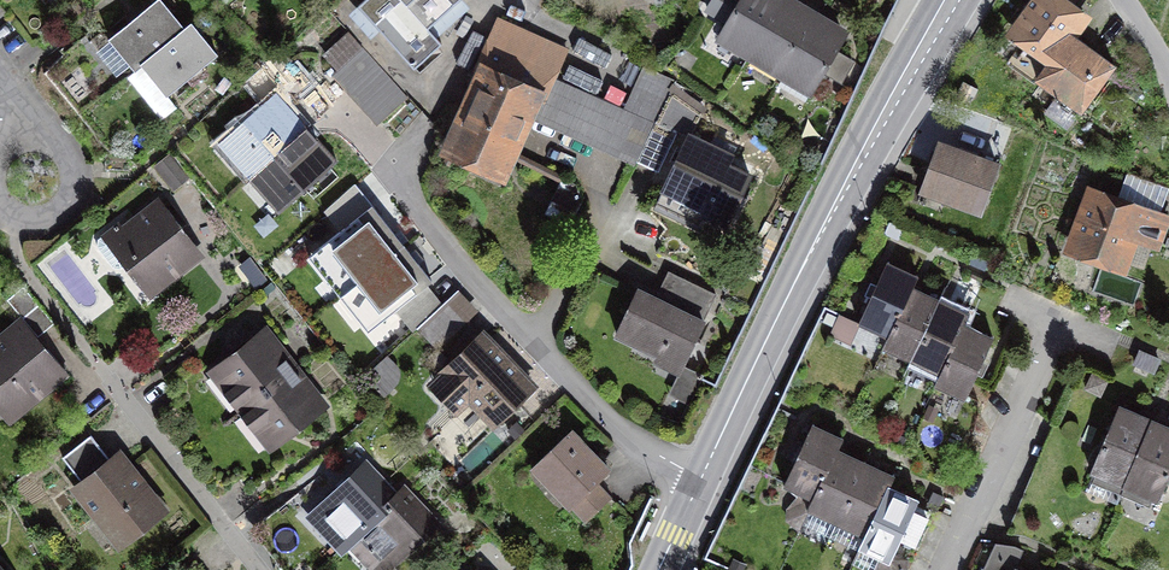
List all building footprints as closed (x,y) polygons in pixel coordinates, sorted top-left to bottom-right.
[(37,40),(64,17),(50,0),(4,0),(37,40)] [(358,7),(414,72),(442,48),(427,31),(462,0),(366,0),(358,7)] [(780,0),(742,0),(721,35),(752,53),(782,1),(780,0)] [(1051,63),(1071,35),(1086,16),(1064,0),(1034,0),(1010,32),(1051,63)] [(160,1),(108,41),(131,71),(141,64),(183,31),(160,1)] [(782,1),(752,53),(781,71),(812,19),(782,1)] [(542,102),(553,78),(566,49),(500,19),(443,144),(499,170),(532,98),(542,102)] [(812,19),(781,71),(812,89),(843,37),(812,19)] [(166,96),(215,58),(190,26),(183,31),(141,64),(166,96)] [(1114,67),(1071,35),(1051,63),(1036,82),(1079,114),(1114,67)] [(362,47),(335,71),(350,88),(377,64),(362,47)] [(248,80),(267,102),(224,140),(253,173),(306,128),(285,103),(309,82),(282,51),(248,80)] [(407,98),(377,64),(350,88),(380,122),(407,98)] [(553,78),(542,102),(536,114),(638,160),(674,80),(641,66),(621,110),(553,78)] [(336,162),(306,128),(253,173),(283,208),(336,162)] [(1004,168),(940,145),(920,200),(983,224),(1004,168)] [(755,175),(687,146),(668,192),(736,221),(755,175)] [(168,155),(154,167),(169,184),(183,173),(168,155)] [(1090,191),(1065,259),(1127,281),(1138,250),(1162,259),(1168,240),(1168,220),(1090,191)] [(158,201),(103,241),(121,266),(129,260),(149,288),(196,254),(158,201)] [(379,272),(405,252),(370,208),(332,238),(367,282),(379,272)] [(405,252),(379,272),(401,300),(427,280),(405,252)] [(917,277),(887,264),(860,324),(889,337),(911,289),(917,277)] [(656,298),(704,321),(716,296),(669,273),(656,298)] [(22,286),(7,299),(37,336),(53,323),(22,286)] [(656,298),(638,289),(615,336),(681,368),(704,321),(656,298)] [(884,349),(911,361),(938,302),(911,289),(889,337),(884,349)] [(938,302),(911,361),(941,374),(963,326),(968,315),(938,302)] [(0,343),(0,400),(11,414),(59,375),(20,326),(0,343)] [(936,385),(965,398),(991,339),(977,333),(963,326),(941,374),(936,385)] [(168,328),(141,349),(152,362),(179,342),(168,328)] [(476,328),(418,384),(447,415),(462,401),(487,427),(531,385),(476,328)] [(265,333),(215,372),(243,408),(293,369),(265,333)] [(321,404),(293,369),(243,408),(270,443),(321,404)] [(1090,472),(1125,487),(1153,420),(1118,406),(1101,447),(1090,472)] [(1153,420),(1125,487),(1157,500),(1168,473),(1168,427),(1153,420)] [(528,466),(568,508),(610,468),(570,426),(528,466)] [(841,440),(812,426),(785,483),(814,497),(836,451),(841,440)] [(84,485),(77,490),(118,543),(161,510),(120,457),(112,463),(90,436),(63,457),(84,485)] [(809,507),(837,521),(864,464),(836,451),(814,497),(809,507)] [(892,478),(864,464),(837,521),(866,534),(887,488),(892,478)] [(366,467),(307,522),(339,556),(348,546),(398,500),(366,467)] [(916,502),(887,488),(866,534),(860,547),(882,557),(876,569),(907,569),(888,561),(916,502)] [(370,569),(394,569),(439,528),(406,493),(398,500),(348,546),(370,569)] [(196,560),(184,569),(205,569),(196,560)]
